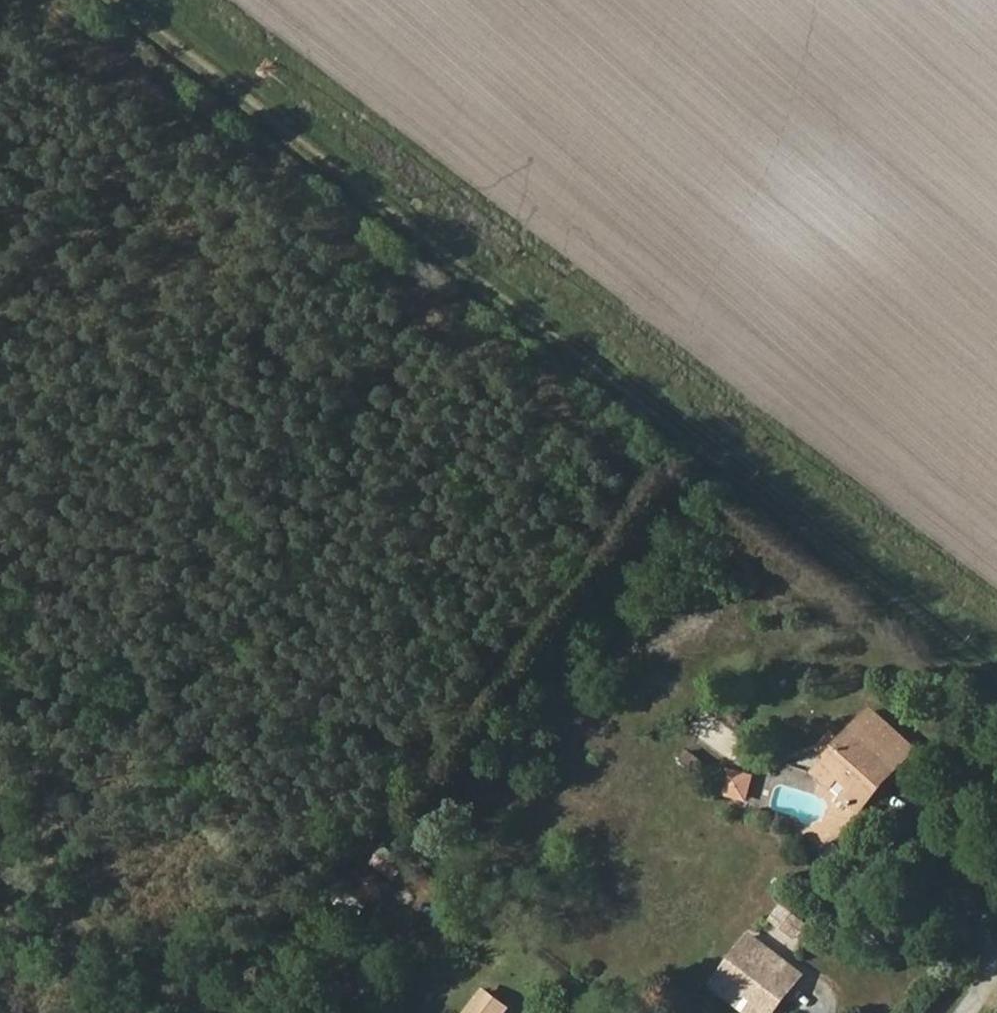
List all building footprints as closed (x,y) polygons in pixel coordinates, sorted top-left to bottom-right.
[(872,710),(815,772),(860,812),(885,785),(877,777),(895,756),(904,765),(917,750),(872,710)] [(885,785),(904,765),(895,756),(877,777),(885,785)] [(730,766),(724,796),(749,801),(754,771),(730,766)] [(783,785),(776,805),(809,816),(815,797),(783,785)] [(370,868),(352,893),(373,909),(392,883),(370,868)] [(804,922),(788,909),(776,924),(793,936),(804,922)] [(793,936),(800,942),(812,927),(804,922),(793,936)] [(784,961),(755,939),(718,987),(737,1004),(748,990),(769,1008),(788,984),(775,974),(784,961)] [(749,1012),(780,1012),(806,978),(784,961),(775,974),(788,984),(769,1008),(748,990),(737,1004),(749,1012)] [(486,988),(467,1012),(510,1012),(513,1009),(486,988)]
